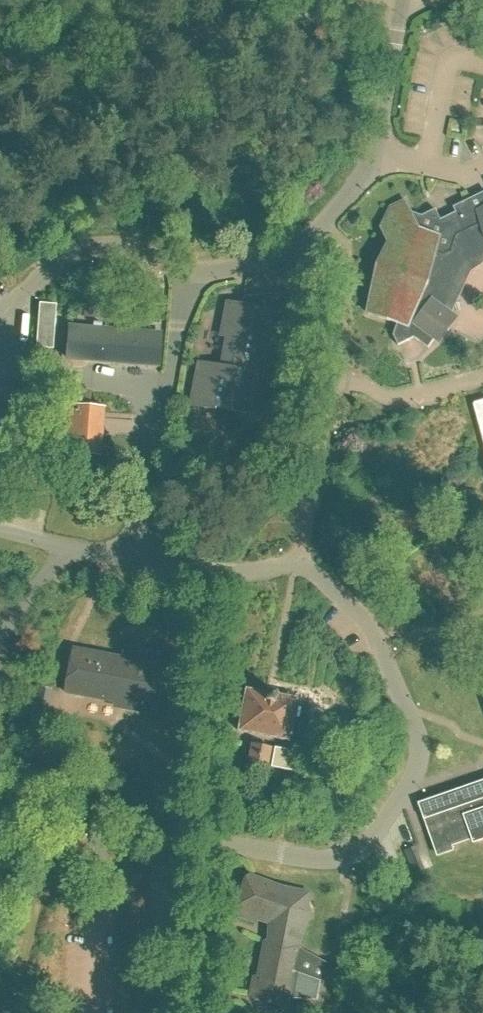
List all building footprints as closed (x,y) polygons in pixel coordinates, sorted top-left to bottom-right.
[(437,342),(449,331),(456,317),(446,310),(467,262),(475,266),(482,260),(482,261),(482,200),(480,202),(477,196),(454,208),(456,213),(441,221),(436,210),(422,217),(411,213),(406,201),(391,208),(382,228),(389,244),(379,267),(368,314),(398,324),(394,336),(399,346),(414,338),(429,349),(435,340),(437,342)] [(294,333),(292,292),(242,297),(241,305),(226,302),(220,336),(226,337),(220,367),(198,362),(190,405),(213,409),(214,407),(257,415),(262,391),(248,388),(251,373),(261,372),(264,357),(266,357),(271,334),(294,333)] [(39,304),(35,348),(52,350),(55,306),(39,304)] [(115,320),(116,310),(83,308),(83,318),(115,320)] [(160,333),(104,329),(100,328),(100,324),(91,323),(90,329),(66,327),(63,362),(157,370),(160,333)] [(76,391),(75,407),(65,406),(63,436),(72,437),(70,462),(99,465),(103,409),(89,408),(89,392),(76,391)] [(474,402),(482,438),(482,400),(474,402)] [(8,403),(0,402),(0,441),(6,442),(8,403)] [(152,714),(162,666),(157,665),(159,655),(125,648),(123,658),(74,649),(65,693),(126,704),(125,709),(152,714)] [(35,686),(31,706),(49,710),(53,690),(35,686)] [(238,732),(287,741),(287,738),(290,738),(291,735),(288,734),(294,700),(275,697),(276,693),(265,691),(265,695),(245,691),(238,732)] [(251,744),(248,764),(266,767),(269,748),(251,744)] [(273,748),(269,768),(291,772),(295,752),(273,748)] [(421,805),(439,856),(454,851),(452,846),(474,838),(475,843),(482,840),(482,783),(421,805)] [(240,893),(236,915),(254,922),(256,919),(275,926),(272,941),(264,942),(257,977),(253,978),(250,995),(270,1002),(288,1003),(288,999),(318,1000),(322,981),(294,971),(298,947),(310,913),(305,912),(308,893),(282,888),(249,876),(240,893)]
